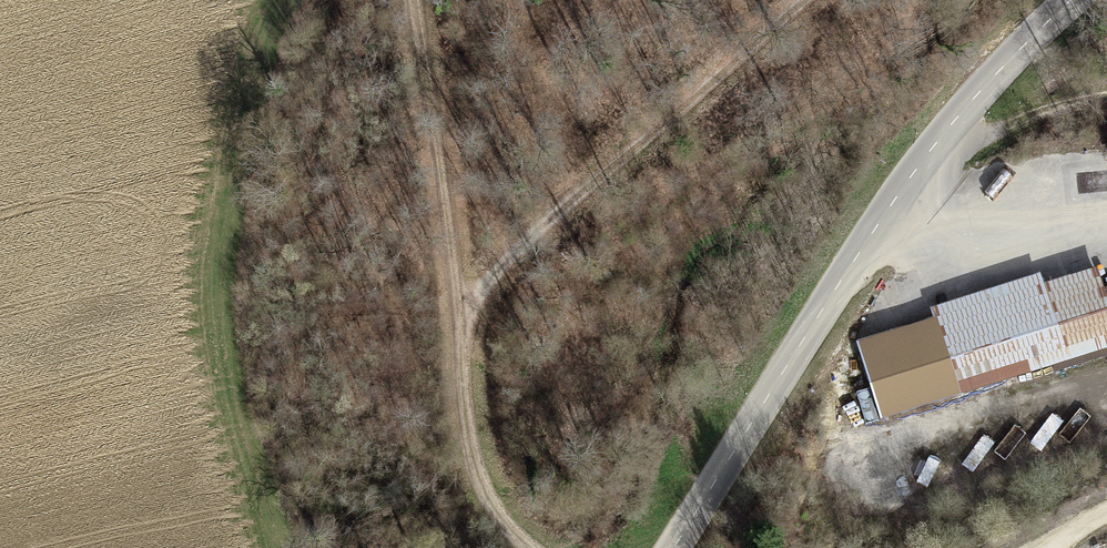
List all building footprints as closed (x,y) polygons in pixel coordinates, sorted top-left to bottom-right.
[(932,316),(934,325),(957,397),(1106,350),(1106,321),(1095,284),(1066,293),(1060,276),(932,316)] [(879,421),(957,397),(934,325),(857,349),(879,421)]
